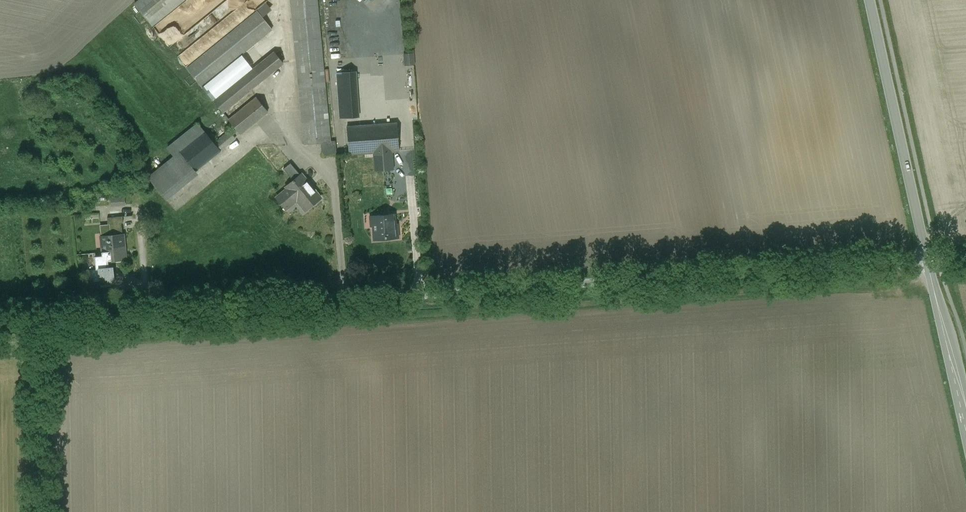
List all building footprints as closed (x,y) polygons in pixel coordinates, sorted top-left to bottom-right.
[(134,4),(151,24),(180,0),(139,0),(134,4)] [(303,145),(320,143),(320,142),(331,140),(318,0),(290,0),(303,145)] [(256,12),(186,68),(201,86),(271,31),(256,12)] [(275,50),(214,101),(222,111),(283,59),(275,50)] [(405,65),(415,64),(414,52),(404,53),(405,65)] [(354,72),(338,74),(341,104),(357,102),(354,72)] [(256,97),(229,119),(239,132),(266,109),(256,97)] [(357,102),(341,104),(342,117),(358,116),(357,102)] [(397,123),(346,127),(348,153),(374,151),(391,150),(399,149),(397,123)] [(202,132),(179,152),(194,170),(234,136),(228,129),(211,143),(202,132)] [(331,140),(320,142),(320,143),(321,156),(337,154),(336,140),(331,140)] [(391,150),(374,151),(375,170),(393,169),(391,150)] [(179,152),(149,178),(164,195),(194,170),(179,152)] [(320,198),(300,173),(299,174),(290,163),(283,169),(292,180),(285,186),(287,188),(275,197),(285,209),(297,199),(306,210),(320,198)] [(110,206),(125,206),(125,197),(110,197),(110,206)] [(394,214),(373,216),(375,239),(398,237),(397,228),(395,228),(394,214)] [(115,234),(100,235),(102,255),(102,260),(107,260),(126,258),(123,233),(120,234),(119,229),(120,229),(120,223),(110,224),(111,230),(115,229),(115,234)] [(107,260),(102,260),(102,255),(95,255),(95,265),(98,264),(99,268),(108,267),(107,260)]
